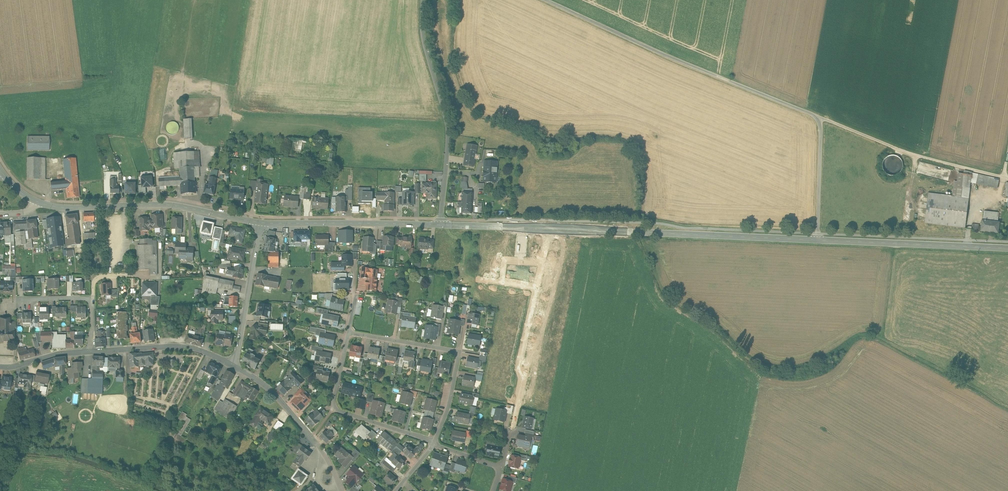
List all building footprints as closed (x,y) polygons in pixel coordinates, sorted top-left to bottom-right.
[(192,119),(184,119),(184,129),(192,129),(192,119)] [(173,122),(172,122),(171,122),(170,122),(169,123),(168,123),(167,124),(167,125),(166,126),(166,127),(166,128),(166,129),(166,130),(166,131),(167,132),(168,133),(169,134),(170,135),(172,135),(173,135),(174,135),(175,134),(176,134),(177,133),(178,133),(178,132),(178,131),(179,130),(179,129),(179,128),(179,127),(178,126),(178,125),(177,124),(176,123),(175,122),(173,122)] [(192,129),(184,129),(185,139),(193,139),(192,129)] [(49,137),(27,137),(27,150),(49,150),(49,137)] [(306,142),(306,140),(293,140),(293,151),(302,151),(302,142),(306,142)] [(468,145),(464,165),(473,166),(476,146),(468,145)] [(199,151),(174,153),(175,168),(180,168),(194,167),(193,160),(200,160),(199,151)] [(893,174),(903,167),(900,163),(902,162),(898,157),(895,160),(894,158),(891,160),(893,162),(895,161),(896,163),(889,168),(893,174)] [(45,158),(27,158),(27,179),(46,179),(45,158)] [(76,158),(63,159),(65,181),(66,187),(78,186),(76,158)] [(497,162),(484,161),(483,182),(496,182),(497,162)] [(180,168),(181,177),(181,183),(189,182),(188,171),(194,171),(194,167),(180,168)] [(996,178),(964,171),(964,174),(995,181),(996,178)] [(964,174),(959,173),(957,184),(955,183),(953,196),(961,197),(962,187),(964,174)] [(995,181),(964,174),(962,187),(970,188),(971,182),(997,188),(999,182),(995,181)] [(153,176),(141,176),(141,185),(139,185),(139,193),(146,193),(146,188),(153,187),(153,176)] [(179,176),(160,177),(160,179),(159,179),(159,186),(181,185),(181,183),(181,177),(179,177),(179,176)] [(210,177),(208,185),(205,185),(204,194),(214,196),(215,187),(217,178),(210,177)] [(116,179),(110,179),(110,184),(110,193),(119,193),(119,186),(116,186),(116,179)] [(262,181),(258,180),(257,182),(257,183),(256,191),(255,203),(266,205),(268,185),(263,184),(262,184),(262,181)] [(65,181),(50,182),(51,190),(66,189),(66,187),(65,181)] [(189,182),(181,183),(181,185),(182,195),(197,194),(196,184),(196,182),(195,182),(189,182)] [(436,183),(427,183),(427,184),(422,184),(422,193),(427,193),(427,198),(436,198),(436,183)] [(135,184),(125,184),(125,194),(135,194),(135,184)] [(66,187),(66,189),(67,198),(79,197),(78,186),(66,187)] [(240,190),(231,190),(231,198),(240,199),(240,200),(244,200),(244,187),(240,187),(240,190)] [(953,196),(929,193),(925,223),(965,228),(970,188),(962,187),(961,197),(953,196)] [(472,189),(462,188),(462,203),(458,203),(458,205),(472,206),(472,189)] [(394,193),(385,192),(385,193),(380,193),(380,198),(385,198),(385,205),(384,205),(384,211),(392,211),(392,209),(394,209),(394,193)] [(414,192),(403,192),(403,199),(403,205),(403,206),(413,206),(414,192)] [(298,197),(285,196),(284,206),(297,207),(298,197)] [(369,196),(359,196),(358,204),(369,204),(369,196)] [(329,198),(314,197),(312,208),(328,210),(329,198)] [(345,197),(336,197),(336,204),(336,213),(346,212),(346,201),(346,197),(345,197)] [(472,206),(458,205),(458,213),(461,213),(471,214),(472,206)] [(999,213),(984,211),(983,221),(998,223),(999,213)] [(94,213),(83,213),(84,222),(86,222),(86,224),(85,224),(85,225),(86,225),(86,228),(91,228),(91,222),(94,221),(94,213)] [(77,214),(65,216),(66,225),(78,223),(77,214)] [(148,218),(140,218),(140,229),(144,229),(144,230),(147,230),(149,230),(149,229),(152,228),(152,229),(163,228),(162,214),(152,215),(152,220),(149,221),(148,218)] [(63,247),(61,217),(44,218),(45,228),(49,228),(51,248),(63,247)] [(182,218),(172,217),(172,229),(182,229),(182,218)] [(36,220),(26,221),(28,232),(29,239),(31,239),(38,238),(36,220)] [(25,240),(24,232),(26,232),(28,232),(26,221),(16,222),(16,224),(16,233),(16,242),(25,240)] [(998,223),(983,221),(982,227),(982,231),(998,233),(999,223),(998,223)] [(214,224),(203,222),(201,233),(211,235),(212,234),(213,234),(215,228),(213,227),(214,224)] [(78,223),(66,225),(68,238),(67,238),(67,239),(79,237),(80,237),(78,223)] [(222,229),(215,227),(215,228),(213,234),(213,238),(220,239),(222,230),(222,229)] [(245,230),(231,227),(229,235),(236,236),(235,242),(241,243),(243,238),(245,230)] [(307,239),(307,231),(294,231),(294,242),(301,242),(301,239),(307,239)] [(352,232),(342,232),(342,237),(339,237),(339,242),(352,242),(352,232)] [(328,236),(317,236),(317,237),(315,238),(315,240),(317,242),(317,245),(325,245),(328,245),(328,243),(328,236)] [(394,237),(384,236),(383,241),(383,245),(386,246),(393,246),(394,237)] [(79,237),(67,239),(67,238),(66,239),(66,246),(80,244),(79,237)] [(373,238),(364,237),(363,250),(369,250),(372,254),(373,245),(373,238)] [(407,238),(402,238),(402,245),(402,246),(406,247),(406,248),(409,248),(410,247),(411,247),(412,238),(411,237),(408,237),(407,238)] [(276,239),(266,238),(265,244),(266,244),(264,252),(268,252),(276,252),(277,248),(274,248),(276,239)] [(424,239),(423,238),(420,238),(419,239),(418,248),(428,249),(428,248),(429,240),(424,239)] [(149,246),(149,239),(141,239),(141,246),(138,246),(138,260),(138,270),(150,270),(150,275),(157,274),(157,255),(152,255),(152,246),(149,246)] [(26,242),(25,240),(16,242),(16,249),(19,249),(19,245),(24,245),(26,244),(26,242)] [(193,249),(185,249),(186,244),(177,243),(176,253),(181,253),(180,256),(184,257),(184,258),(188,258),(188,259),(192,260),(193,249)] [(333,243),(328,243),(328,245),(325,245),(325,252),(333,252),(333,243)] [(231,248),(230,248),(229,257),(243,260),(244,251),(231,248)] [(276,252),(268,252),(268,267),(279,267),(279,252),(276,252)] [(353,255),(343,255),(343,263),(331,263),(331,271),(344,271),(345,266),(352,266),(352,259),(353,259),(353,255)] [(244,268),(235,267),(235,269),(231,268),(228,267),(227,274),(234,275),(233,277),(242,279),(244,268)] [(370,269),(362,268),(361,277),(368,278),(370,278),(370,269)] [(347,278),(347,273),(338,273),(338,278),(336,278),(336,283),(334,283),(334,290),(341,290),(341,288),(349,288),(349,278),(347,278)] [(267,275),(258,274),(256,285),(265,287),(265,286),(278,288),(280,278),(267,276),(267,275)] [(219,279),(205,276),(202,293),(216,294),(218,288),(217,288),(219,279)] [(370,278),(368,278),(367,281),(366,281),(366,285),(367,285),(367,290),(374,291),(374,287),(377,287),(377,279),(370,278)] [(58,279),(48,279),(48,289),(58,289),(58,279)] [(82,283),(82,279),(76,279),(76,283),(73,283),(73,292),(82,292),(82,283)] [(226,280),(219,279),(217,288),(218,288),(223,289),(232,291),(233,286),(234,282),(226,280)] [(23,280),(23,282),(23,292),(32,291),(32,280),(23,280)] [(10,282),(0,282),(0,290),(4,290),(4,291),(8,291),(8,290),(12,290),(12,286),(12,282),(10,282)] [(110,283),(102,284),(102,288),(101,289),(101,291),(102,292),(103,295),(106,295),(107,294),(110,294),(111,294),(111,290),(110,283)] [(156,284),(143,283),(143,294),(147,294),(147,295),(151,295),(151,297),(156,297),(156,284)] [(230,297),(221,297),(221,301),(224,301),(224,304),(229,305),(229,306),(237,307),(238,297),(230,296),(230,297)] [(156,297),(151,297),(151,305),(159,305),(160,297),(156,297)] [(344,301),(332,299),(330,307),(342,310),(344,301)] [(399,302),(388,300),(386,313),(396,314),(398,307),(399,302)] [(270,306),(258,304),(258,305),(259,305),(257,315),(257,316),(261,316),(268,318),(268,317),(266,317),(267,311),(269,311),(270,306)] [(443,307),(434,305),(431,318),(434,318),(434,319),(435,319),(435,318),(441,319),(442,312),(443,307)] [(48,318),(48,308),(39,308),(39,318),(39,321),(47,321),(47,318),(48,318)] [(56,308),(56,317),(66,317),(66,308),(56,308)] [(85,317),(85,308),(77,308),(77,312),(77,314),(77,317),(85,317)] [(159,310),(149,309),(148,317),(158,318),(159,310)] [(223,311),(211,311),(211,319),(212,319),(212,324),(217,324),(217,319),(223,319),(223,311)] [(31,313),(22,313),(22,323),(31,323),(31,317),(31,316),(31,313)] [(470,313),(469,313),(469,315),(468,323),(477,325),(479,315),(470,313)] [(327,315),(323,314),(323,315),(325,315),(323,324),(337,327),(339,317),(327,315)] [(404,316),(403,316),(403,320),(402,326),(414,328),(415,324),(416,318),(404,316)] [(0,318),(0,328),(0,331),(0,342),(3,342),(3,341),(10,341),(10,339),(14,339),(14,322),(10,322),(10,318),(0,318)] [(460,321),(450,320),(448,328),(449,330),(449,333),(458,334),(459,328),(458,328),(460,321)] [(203,323),(202,328),(199,327),(198,330),(197,332),(202,334),(204,334),(205,329),(207,323),(203,323)] [(429,325),(427,325),(425,338),(435,340),(435,337),(436,331),(437,327),(429,325)] [(137,327),(132,328),(133,334),(131,334),(132,343),(141,342),(140,333),(137,333),(137,327)] [(259,327),(256,327),(252,329),(252,333),(250,334),(250,336),(251,337),(251,339),(257,340),(257,337),(262,334),(266,334),(267,328),(259,327)] [(326,330),(310,327),(309,332),(315,333),(315,335),(321,336),(322,333),(325,334),(326,330)] [(153,330),(143,331),(145,342),(155,340),(153,330)] [(103,331),(97,332),(97,338),(95,338),(96,347),(105,347),(105,338),(103,338),(103,331)] [(52,332),(44,332),(44,341),(52,340),(52,332)] [(59,332),(52,332),(52,340),(52,348),(65,348),(65,340),(65,335),(59,335),(59,332)] [(65,340),(65,348),(74,348),(74,345),(74,336),(74,332),(70,332),(70,338),(71,338),(71,340),(65,340)] [(325,334),(322,333),(321,336),(319,343),(333,346),(335,336),(325,334)] [(194,336),(188,334),(186,343),(201,347),(203,338),(196,336),(194,336)] [(225,336),(218,334),(216,345),(223,346),(224,345),(223,345),(225,336)] [(233,336),(225,334),(225,336),(223,345),(224,345),(231,346),(233,336)] [(481,336),(469,334),(467,344),(480,346),(481,338),(481,336)] [(82,336),(74,336),(74,345),(82,345),(82,336)] [(26,347),(20,349),(19,349),(17,349),(20,361),(35,357),(33,349),(27,351),(26,347)] [(380,349),(370,348),(369,347),(368,354),(367,357),(368,358),(378,359),(379,355),(380,349)] [(255,356),(252,355),(254,351),(249,348),(242,363),(247,365),(246,366),(250,368),(251,367),(256,370),(260,361),(255,358),(255,356)] [(386,357),(385,359),(386,359),(396,361),(397,357),(398,351),(387,349),(386,357)] [(322,352),(317,351),(317,352),(315,360),(329,363),(331,354),(322,352)] [(415,353),(405,351),(404,358),(404,359),(404,360),(410,361),(408,368),(414,369),(415,362),(414,362),(415,353)] [(142,353),(138,354),(138,353),(129,354),(130,368),(139,367),(139,366),(146,366),(154,365),(153,360),(154,359),(153,353),(142,354),(142,353)] [(56,358),(54,359),(47,361),(50,368),(55,366),(59,366),(64,365),(66,365),(65,357),(56,358)] [(103,357),(92,357),(92,370),(100,370),(100,368),(103,368),(103,359),(103,357)] [(120,358),(108,358),(108,359),(108,366),(108,367),(108,371),(115,371),(114,374),(116,374),(116,370),(116,368),(118,368),(119,368),(120,358)] [(479,360),(468,358),(466,366),(477,368),(479,360)] [(432,362),(422,360),(421,366),(420,370),(431,372),(432,364),(432,362)] [(47,361),(41,362),(44,370),(50,368),(47,361)] [(217,366),(210,362),(205,372),(212,375),(217,366)] [(450,364),(440,362),(438,368),(438,372),(449,374),(450,364)] [(81,363),(72,364),(72,369),(68,370),(69,379),(79,378),(78,373),(80,372),(80,368),(82,368),(81,363)] [(217,366),(212,375),(211,378),(214,379),(217,374),(218,375),(222,368),(217,366)] [(100,370),(92,370),(92,379),(88,379),(87,388),(102,388),(103,372),(103,371),(100,370)] [(218,386),(217,385),(212,395),(216,397),(215,398),(218,400),(224,389),(223,388),(224,386),(228,388),(235,375),(226,370),(221,381),(218,386)] [(323,371),(318,370),(316,380),(328,382),(330,372),(323,371)] [(50,374),(36,371),(34,381),(48,384),(50,374)] [(286,379),(276,388),(284,396),(295,384),(298,387),(304,381),(301,379),(300,380),(292,373),(288,377),(286,379)] [(30,389),(31,376),(19,375),(18,381),(18,384),(25,385),(24,388),(30,389)] [(475,378),(464,376),(462,384),(474,387),(475,378)] [(12,378),(2,377),(1,382),(1,386),(11,387),(12,378)] [(251,387),(244,383),(242,387),(243,388),(249,391),(248,394),(247,394),(245,397),(252,401),(258,391),(252,387),(251,387)] [(362,388),(344,383),(342,392),(360,397),(362,388)] [(239,385),(233,394),(238,397),(243,388),(242,387),(239,385)] [(249,391),(243,388),(238,397),(244,400),(245,397),(247,394),(248,394),(249,391)] [(310,398),(303,391),(298,396),(299,398),(293,405),(297,409),(298,408),(301,410),(308,404),(306,402),(310,398)] [(410,393),(403,391),(399,403),(410,406),(412,397),(413,394),(410,393)] [(374,394),(369,393),(366,401),(372,403),(374,394)] [(472,396),(461,394),(459,403),(472,405),(474,398),(474,396),(472,396)] [(437,401),(427,398),(424,410),(429,411),(434,412),(437,401)] [(366,401),(359,399),(357,408),(363,409),(366,401)] [(223,402),(223,403),(217,412),(220,414),(228,402),(224,400),(223,402)] [(220,401),(214,410),(217,412),(223,403),(223,402),(220,401)] [(237,407),(228,401),(228,402),(220,414),(230,420),(237,407)] [(379,401),(377,402),(374,401),(371,414),(381,416),(384,404),(382,403),(381,402),(379,401)] [(513,406),(507,405),(506,408),(504,407),(504,410),(506,411),(506,413),(512,414),(513,406)] [(274,417),(261,408),(255,416),(256,416),(251,423),(254,425),(255,423),(257,425),(261,419),(269,424),(274,417)] [(406,412),(398,410),(397,409),(396,410),(395,409),(395,410),(394,413),(392,421),(403,424),(406,412)] [(504,410),(497,409),(496,412),(495,412),(495,415),(494,420),(504,422),(506,413),(506,411),(504,410)] [(323,417),(318,411),(313,415),(318,421),(323,417)] [(187,415),(183,412),(178,420),(184,423),(187,418),(186,417),(187,415)] [(469,415),(457,413),(456,413),(455,421),(468,424),(469,424),(470,418),(470,415),(469,415)] [(312,414),(306,419),(313,427),(319,422),(318,421),(313,415),(312,414)] [(191,419),(188,417),(178,434),(181,436),(191,419)] [(433,419),(424,417),(421,428),(430,431),(433,419)] [(533,419),(525,417),(523,427),(531,429),(533,419)] [(284,424),(278,421),(274,428),(279,431),(284,424)] [(370,432),(361,425),(359,428),(355,432),(365,440),(368,436),(367,435),(370,433),(370,432)] [(337,433),(332,427),(327,432),(332,437),(337,433)] [(377,434),(372,430),(370,432),(370,433),(367,435),(368,436),(372,440),(377,434)] [(327,432),(326,431),(320,436),(327,444),(333,438),(332,437),(327,432)] [(466,434),(453,431),(451,440),(455,441),(463,442),(465,442),(466,437),(466,434)] [(395,442),(384,432),(378,440),(389,450),(395,442)] [(526,437),(518,435),(516,443),(515,443),(514,444),(513,446),(514,447),(516,448),(518,447),(518,446),(523,447),(524,449),(527,449),(528,448),(529,448),(531,440),(532,438),(526,437)] [(395,442),(389,450),(392,452),(394,449),(396,446),(398,444),(400,441),(397,439),(395,442)] [(420,444),(415,450),(417,452),(417,453),(418,453),(423,447),(420,444)] [(415,450),(409,445),(403,452),(411,459),(417,453),(417,452),(415,450)] [(495,447),(488,445),(487,450),(488,450),(487,455),(490,455),(490,456),(494,457),(494,456),(499,457),(501,448),(495,447)] [(312,453),(302,447),(297,454),(298,455),(305,460),(306,461),(312,453)] [(346,453),(341,448),(335,455),(336,455),(341,459),(339,462),(338,461),(338,462),(345,467),(351,460),(353,457),(351,455),(347,452),(346,453)] [(361,454),(355,449),(351,455),(353,457),(351,460),(354,462),(361,454)] [(393,454),(389,460),(392,463),(392,462),(398,456),(397,455),(394,453),(393,454)] [(448,458),(434,453),(430,465),(443,469),(444,468),(445,464),(448,458)] [(305,460),(298,455),(293,463),(300,468),(305,460)] [(405,462),(398,456),(392,462),(392,463),(400,469),(404,464),(403,464),(405,462)] [(518,457),(511,456),(510,459),(509,463),(510,463),(509,466),(518,469),(520,460),(521,458),(518,457)] [(395,468),(385,460),(382,463),(387,467),(392,472),(395,468)] [(467,463),(458,460),(456,464),(455,469),(464,472),(467,463)] [(382,463),(378,468),(382,472),(387,467),(382,463)] [(451,466),(445,464),(444,468),(443,469),(443,471),(448,473),(449,471),(451,466)] [(363,475),(354,467),(347,475),(349,476),(347,479),(349,480),(346,483),(351,487),(354,485),(355,485),(358,481),(359,482),(360,481),(359,480),(363,475)] [(308,476),(298,469),(291,479),(301,486),(308,476)] [(397,479),(389,473),(383,480),(388,483),(387,484),(391,486),(394,483),(395,482),(394,482),(397,479)] [(504,479),(500,489),(506,490),(509,490),(512,482),(507,480),(504,479)]
